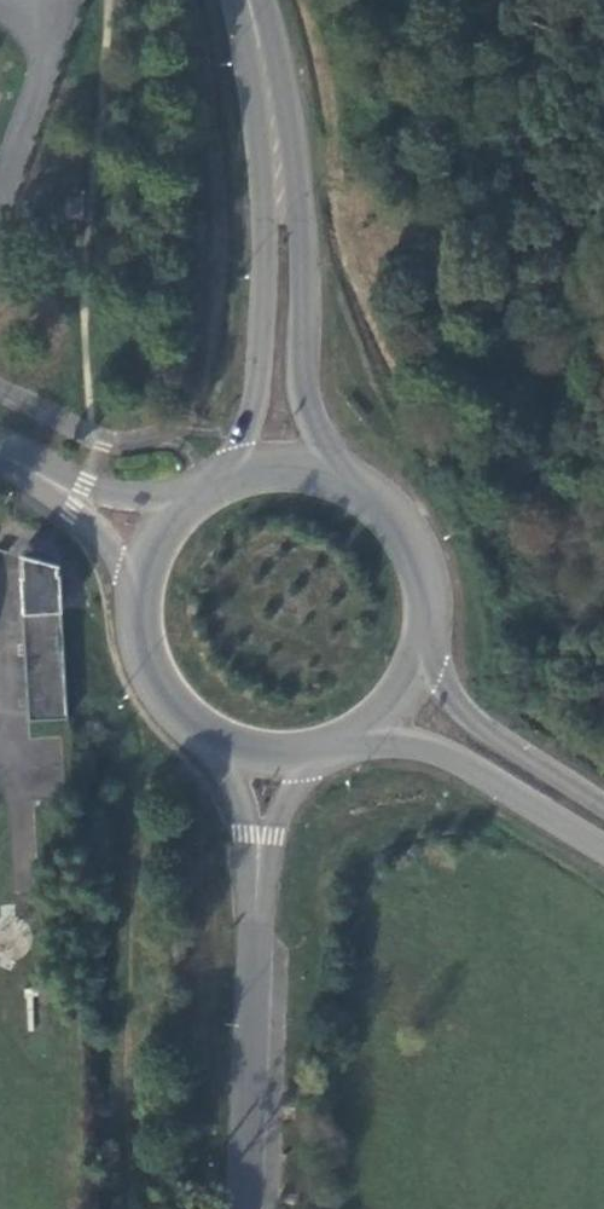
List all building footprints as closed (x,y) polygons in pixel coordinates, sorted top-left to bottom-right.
[(62,718),(62,560),(24,560),(24,718),(62,718)]
